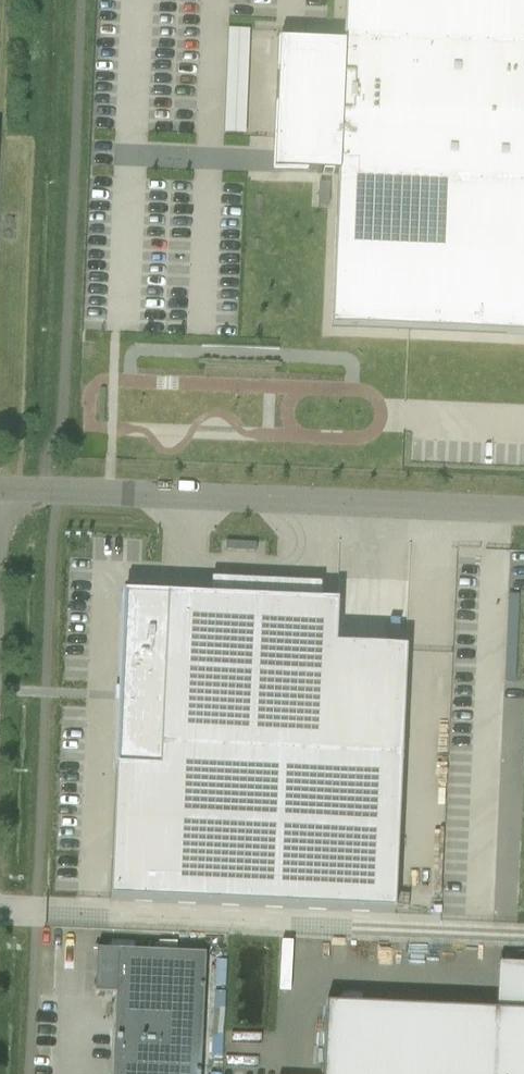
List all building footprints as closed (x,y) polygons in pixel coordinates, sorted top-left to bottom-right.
[(339,176),(332,328),(523,336),(523,0),(347,0),(345,45),(280,42),(274,173),(339,176)] [(118,704),(109,901),(394,914),(406,651),(405,650),(335,647),(337,604),(321,603),(210,598),(123,594),(119,688),(118,704)] [(205,955),(96,951),(94,994),(115,995),(112,1073),(200,1073),(205,955)] [(326,1005),(323,1073),(523,1073),(523,1013),(326,1005)]
